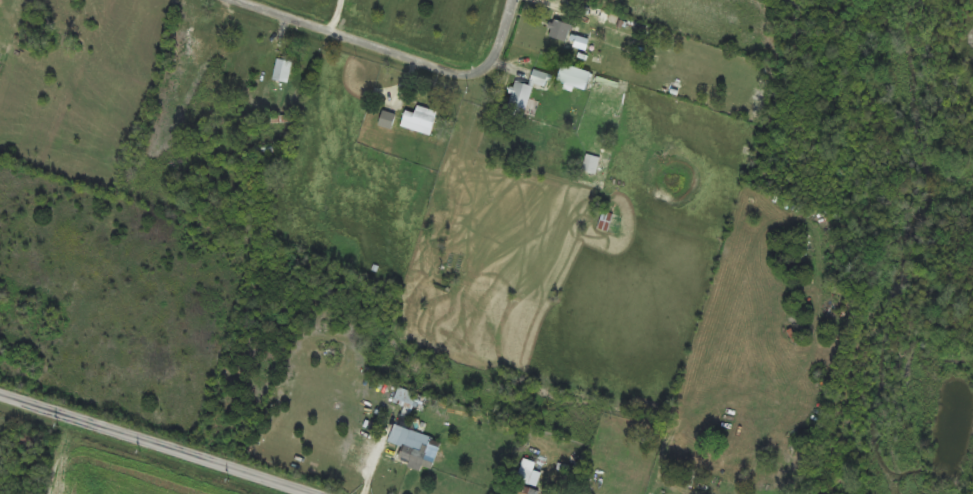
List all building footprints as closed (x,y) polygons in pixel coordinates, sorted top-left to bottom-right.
[(547,36),(570,42),(575,25),(552,19),(547,36)] [(292,62),(277,59),(273,80),(288,83),(292,62)] [(587,89),(591,72),(563,65),(559,82),(587,89)] [(552,76),(535,70),(531,81),(548,87),(552,76)] [(506,114),(523,120),(534,87),(517,81),(506,114)] [(407,111),(401,125),(429,136),(438,113),(418,105),(415,114),(407,111)] [(380,126),(392,128),(395,114),(383,112),(380,126)] [(599,157),(587,156),(585,171),(597,173),(599,157)] [(412,404),(415,397),(399,391),(396,398),(412,404)] [(432,470),(442,442),(410,431),(400,459),(432,470)] [(683,485),(692,487),(695,476),(686,474),(683,485)] [(513,483),(510,493),(539,493),(540,491),(513,483)]
